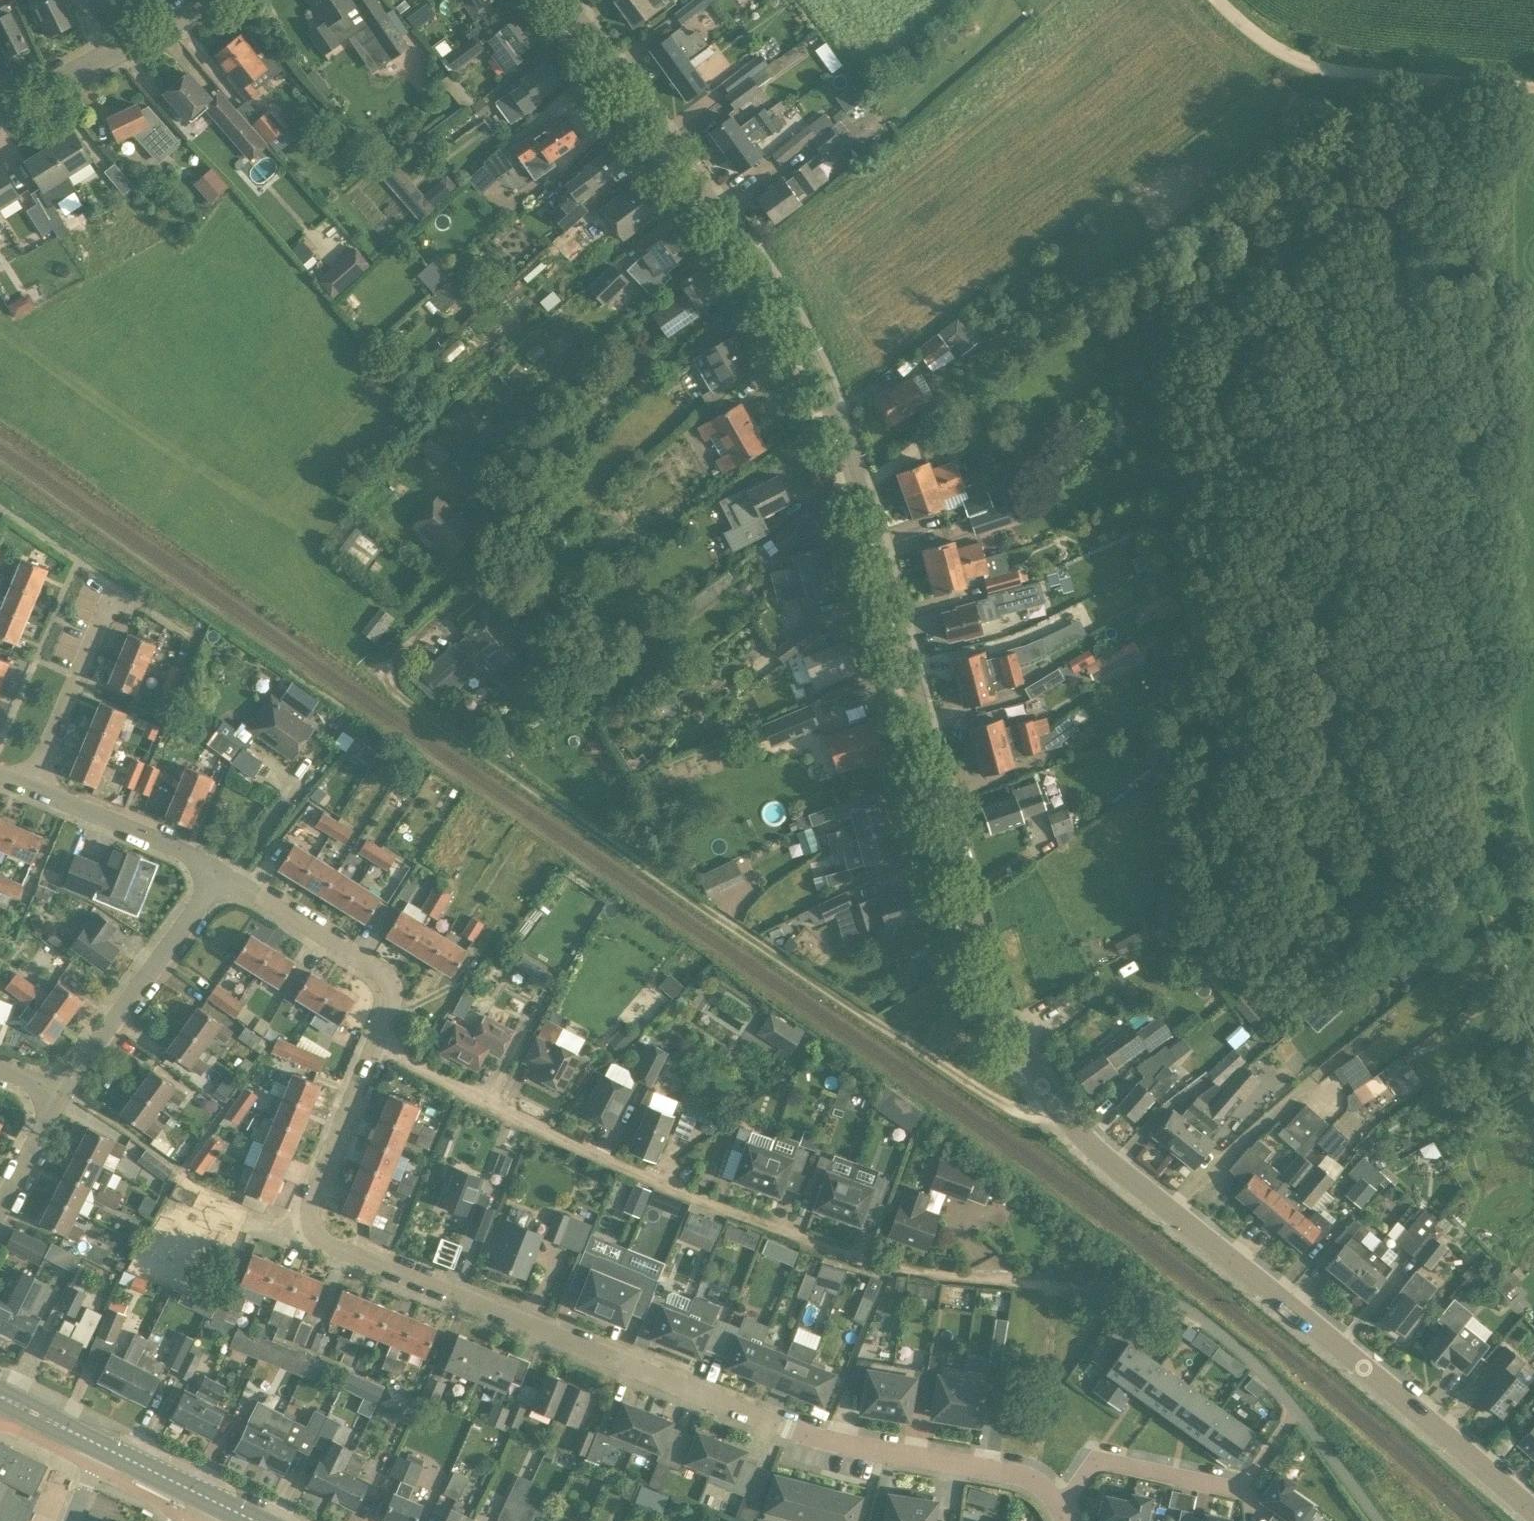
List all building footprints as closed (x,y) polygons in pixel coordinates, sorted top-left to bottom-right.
[(41,23),(48,37),(74,24),(62,0),(29,0),(32,6),(30,7),(39,24),(41,23)] [(96,13),(121,0),(90,0),(96,13)] [(323,22),(308,33),(324,56),(355,34),(379,69),(409,47),(377,0),(363,0),(356,5),(352,0),(308,0),(323,22)] [(493,10),(488,2),(492,0),(462,0),(474,21),(493,10)] [(675,3),(673,0),(616,0),(614,1),(633,27),(645,18),(649,23),(675,3)] [(683,25),(706,6),(701,0),(694,0),(675,15),(683,25)] [(405,16),(414,29),(435,14),(426,1),(405,16)] [(405,2),(396,8),(400,14),(409,8),(405,2)] [(0,16),(0,43),(7,57),(27,47),(9,12),(0,16)] [(479,46),(488,39),(497,51),(492,55),(504,72),(510,68),(520,61),(516,56),(535,42),(516,16),(497,30),(491,22),(472,36),(446,56),(455,68),(481,48),(479,46)] [(685,39),(678,29),(650,50),(668,75),(710,45),(705,38),(703,39),(698,33),(689,40),(685,39)] [(215,55),(231,75),(227,78),(246,103),(259,93),(251,82),(265,71),(270,78),(281,70),(271,57),(262,65),(240,36),(215,55)] [(716,54),(710,45),(668,75),(686,101),(707,86),(695,69),(716,54)] [(721,84),(728,93),(766,64),(760,55),(721,84)] [(836,56),(827,63),(833,72),(843,65),(836,56)] [(536,99),(560,82),(559,80),(563,78),(555,67),(552,70),(545,61),(512,85),(519,96),(517,98),(527,112),(539,103),(536,99)] [(768,66),(766,64),(728,93),(729,94),(725,97),(735,111),(761,91),(758,87),(772,77),(765,68),(768,66)] [(164,93),(187,120),(210,100),(187,73),(164,93)] [(835,98),(846,113),(863,100),(852,85),(835,98)] [(472,106),(479,116),(490,108),(483,98),(472,106)] [(771,118),(776,115),(787,107),(782,100),(766,111),(764,109),(753,116),(754,118),(760,126),(771,118)] [(107,119),(118,140),(135,132),(159,161),(180,143),(148,105),(139,109),(137,104),(107,119)] [(230,106),(215,119),(234,141),(249,128),(234,110),(230,106)] [(266,142),(287,125),(273,107),(252,124),(266,142)] [(771,118),(760,126),(768,137),(783,125),(776,115),(771,118)] [(852,123),(846,116),(812,142),(823,156),(842,140),(841,139),(849,132),(846,128),(852,123)] [(731,117),(710,133),(724,152),(760,126),(754,118),(739,128),(731,117)] [(551,126),(549,124),(526,139),(513,149),(535,181),(549,170),(545,164),(578,141),(562,119),(551,126)] [(771,155),(781,166),(817,136),(807,125),(771,155)] [(760,126),(724,152),(739,173),(760,157),(753,148),(768,137),(760,126)] [(72,132),(48,147),(66,176),(90,161),(72,132)] [(624,167),(609,147),(605,151),(600,143),(580,162),(585,169),(564,185),(569,191),(548,212),(565,231),(587,211),(578,201),(624,167)] [(25,162),(43,191),(66,176),(48,147),(25,162)] [(513,168),(499,148),(483,162),(497,180),(513,168)] [(829,180),(819,165),(812,170),(808,163),(798,170),(799,172),(785,182),(783,179),(771,187),(772,189),(758,199),(774,222),(802,202),(798,196),(804,192),(807,196),(829,180)] [(123,195),(133,187),(114,164),(104,172),(123,195)] [(419,222),(435,208),(396,164),(380,177),(419,222)] [(496,179),(484,164),(468,179),(481,194),(496,179)] [(0,168),(0,208),(18,196),(0,168)] [(210,203),(228,187),(212,168),(193,184),(210,203)] [(659,213),(636,182),(600,209),(623,240),(659,213)] [(48,197),(37,204),(53,229),(64,222),(48,197)] [(42,236),(53,229),(37,204),(27,211),(42,236)] [(672,231),(640,254),(655,274),(658,279),(669,271),(666,267),(687,252),(672,231)] [(380,255),(374,249),(368,256),(374,262),(380,255)] [(360,273),(345,256),(320,278),(335,295),(360,273)] [(434,259),(417,273),(430,288),(447,274),(434,259)] [(587,288),(605,306),(629,282),(612,264),(587,288)] [(678,284),(685,293),(653,315),(668,337),(700,314),(697,310),(717,296),(699,270),(678,284)] [(441,312),(465,290),(453,276),(429,298),(441,312)] [(9,302),(15,315),(36,305),(31,292),(9,302)] [(957,317),(937,333),(950,350),(954,347),(961,356),(977,343),(957,317)] [(734,335),(702,353),(703,354),(693,359),(710,389),(720,384),(752,366),(734,335)] [(916,350),(929,366),(949,350),(936,335),(916,350)] [(510,351),(504,343),(494,351),(500,359),(510,351)] [(888,426),(927,406),(912,377),(873,398),(888,426)] [(720,384),(710,389),(701,394),(707,404),(725,394),(720,384)] [(705,440),(711,437),(716,446),(752,426),(739,403),(711,419),(711,421),(698,428),(705,440)] [(948,442),(974,428),(967,415),(941,429),(948,442)] [(503,432),(495,425),(480,442),(487,449),(503,432)] [(752,426),(716,446),(722,456),(717,460),(723,472),(734,465),(736,466),(765,449),(752,426)] [(438,467),(450,453),(430,436),(418,449),(438,467)] [(464,443),(458,449),(471,463),(477,458),(464,443)] [(1037,447),(1019,456),(1025,467),(1042,458),(1037,447)] [(928,461),(897,473),(905,495),(960,475),(954,460),(931,469),(928,461)] [(557,485),(564,492),(576,480),(568,473),(557,485)] [(945,507),(942,500),(966,491),(960,475),(905,495),(913,518),(945,507)] [(790,501),(778,476),(760,485),(759,481),(726,498),(730,507),(733,506),(742,523),(725,532),(734,549),(761,536),(768,532),(760,516),(790,501)] [(962,501),(968,517),(993,508),(987,492),(962,501)] [(412,526),(450,557),(474,527),(436,496),(412,526)] [(970,518),(975,534),(999,526),(994,510),(970,518)] [(781,547),(787,543),(790,546),(804,535),(794,520),(772,536),(781,547)] [(355,524),(339,548),(367,566),(382,542),(355,524)] [(922,549),(928,572),(985,557),(981,542),(974,544),(974,543),(956,547),(954,541),(922,549)] [(783,570),(787,583),(827,572),(820,547),(792,555),(795,566),(783,570)] [(988,554),(990,568),(1008,565),(1005,551),(988,554)] [(1141,556),(1131,561),(1136,572),(1146,568),(1141,556)] [(964,577),(989,571),(985,557),(928,572),(934,596),(967,587),(964,577)] [(23,559),(12,585),(36,595),(47,569),(23,559)] [(1017,569),(984,579),(988,594),(1021,585),(1017,569)] [(834,597),(827,572),(787,583),(792,598),(804,595),(807,605),(834,597)] [(1154,581),(1150,573),(1139,578),(1142,586),(1154,581)] [(1072,590),(1071,575),(1050,577),(1051,591),(1072,590)] [(2,608),(26,618),(36,595),(12,585),(2,608)] [(957,607),(957,610),(942,613),(949,640),(965,636),(965,638),(982,634),(979,622),(1001,616),(1000,614),(1028,607),(1022,586),(986,595),(987,599),(957,607)] [(362,633),(376,643),(395,616),(381,606),(362,633)] [(26,618),(2,608),(0,614),(0,638),(16,644),(26,618)] [(465,634),(494,669),(523,645),(493,610),(465,634)] [(1059,632),(1044,639),(1049,652),(1065,644),(1059,632)] [(129,634),(118,659),(144,669),(154,644),(129,634)] [(800,650),(805,646),(796,634),(774,651),(783,663),(800,650)] [(855,671),(844,643),(829,649),(822,634),(805,646),(800,650),(815,687),(855,671)] [(999,657),(1003,671),(1015,668),(1015,665),(1027,662),(1043,655),(1039,641),(1023,648),(1011,651),(1012,653),(999,657)] [(182,643),(179,650),(187,653),(190,647),(182,643)] [(421,675),(434,690),(471,658),(459,643),(421,675)] [(957,659),(952,660),(957,683),(1003,671),(999,657),(985,661),(983,652),(957,659)] [(1086,668),(1093,680),(1111,670),(1104,658),(1086,668)] [(133,694),(144,669),(118,659),(108,683),(133,694)] [(171,666),(166,679),(178,684),(183,671),(171,666)] [(1003,671),(1006,685),(1019,682),(1015,668),(1003,671)] [(1059,669),(1025,689),(1031,699),(1065,679),(1059,669)] [(1003,671),(957,683),(964,706),(971,704),(995,698),(993,689),(1006,685),(1003,671)] [(164,719),(178,684),(166,679),(152,714),(164,719)] [(306,717),(318,700),(292,682),(281,699),(306,717)] [(100,702),(90,727),(115,738),(126,713),(100,702)] [(209,745),(235,764),(257,735),(292,760),(314,729),(279,704),(257,734),(243,723),(231,740),(218,732),(209,745)] [(651,704),(647,707),(653,714),(657,711),(651,704)] [(810,706),(763,725),(769,740),(777,744),(818,726),(810,706)] [(1132,715),(1129,707),(1105,716),(1115,739),(1119,737),(1121,740),(1139,733),(1136,726),(1155,718),(1151,708),(1132,715)] [(1021,739),(1025,754),(1025,755),(1040,750),(1061,746),(1060,742),(1078,730),(1068,715),(1052,727),(1053,732),(1037,736),(1036,735),(1021,739)] [(970,728),(969,728),(976,752),(1021,739),(1017,725),(1004,728),(1001,720),(970,728)] [(1032,720),(1017,725),(1021,739),(1036,735),(1036,734),(1032,720)] [(143,736),(155,741),(160,727),(148,722),(143,736)] [(872,722),(859,726),(826,737),(838,771),(867,762),(868,765),(884,760),(883,756),(884,756),(872,722)] [(115,738),(90,727),(80,751),(106,761),(115,738)] [(1021,739),(976,752),(982,775),(989,772),(1014,766),(1011,757),(1025,754),(1021,739)] [(69,776),(95,787),(106,761),(80,751),(69,776)] [(142,761),(133,757),(128,770),(137,774),(142,761)] [(157,768),(148,764),(143,778),(152,782),(157,768)] [(186,767),(175,792),(201,803),(211,778),(186,767)] [(123,784),(132,788),(137,774),(128,770),(123,784)] [(138,791),(147,795),(152,782),(143,778),(138,791)] [(327,794),(319,787),(310,797),(318,804),(327,794)] [(991,834),(1023,823),(1021,819),(1046,810),(1039,789),(1014,798),(1013,795),(982,806),(991,834)] [(165,817),(191,827),(201,803),(175,792),(165,817)] [(827,834),(830,845),(889,830),(882,802),(851,810),(854,824),(842,828),(842,829),(827,834)] [(1074,829),(1065,805),(1047,812),(1055,836),(1074,829)] [(809,815),(813,826),(835,818),(831,807),(809,815)] [(315,826),(330,836),(339,822),(324,813),(315,826)] [(801,831),(813,826),(809,815),(797,820),(801,831)] [(17,826),(0,819),(0,850),(6,853),(17,826)] [(353,831),(339,822),(330,836),(344,844),(353,831)] [(43,837),(17,826),(6,853),(32,863),(43,837)] [(804,854),(818,849),(811,827),(797,832),(804,854)] [(896,856),(889,830),(830,845),(833,857),(849,853),(850,855),(862,851),(865,864),(896,856)] [(358,854),(373,862),(382,849),(367,840),(358,854)] [(293,844),(278,868),(301,882),(316,858),(293,844)] [(111,846),(103,867),(75,855),(63,885),(106,902),(110,893),(126,900),(142,859),(111,846)] [(396,857),(382,849),(373,862),(388,871),(396,857)] [(316,858),(301,882),(322,895),(337,871),(316,858)] [(735,860),(698,877),(708,899),(746,881),(735,860)] [(852,881),(849,869),(826,876),(829,887),(852,881)] [(337,871),(322,895),(343,908),(358,884),(337,871)] [(19,898),(24,885),(0,876),(0,890),(19,898)] [(41,878),(35,894),(50,900),(56,884),(41,878)] [(365,922),(381,898),(358,884),(343,908),(365,922)] [(452,896),(435,885),(429,896),(438,902),(436,905),(444,910),(452,896)] [(893,894),(878,898),(879,900),(850,909),(853,907),(846,893),(819,905),(808,911),(815,925),(826,920),(837,914),(843,936),(886,924),(886,926),(919,917),(911,890),(893,895),(893,894)] [(11,897),(0,893),(0,907),(6,910),(11,897)] [(421,909),(438,920),(444,910),(436,905),(438,902),(429,896),(421,909)] [(386,935),(408,949),(423,925),(401,911),(386,935)] [(96,913),(71,946),(103,969),(118,949),(106,941),(116,927),(96,913)] [(38,916),(31,919),(36,935),(43,932),(38,916)] [(462,934),(474,942),(485,925),(472,917),(462,934)] [(423,925),(408,949),(429,962),(444,937),(423,925)] [(1144,930),(1116,944),(1120,953),(1149,938),(1144,930)] [(235,959),(257,973),(272,949),(250,935),(235,959)] [(59,943),(50,937),(46,941),(55,948),(59,943)] [(466,951),(444,937),(429,962),(451,976),(466,951)] [(1445,955),(1448,959),(1467,943),(1464,939),(1445,955)] [(797,946),(790,940),(784,948),(790,953),(797,946)] [(279,987),(294,962),(272,949),(257,973),(279,987)] [(27,951),(14,962),(32,984),(46,973),(27,951)] [(528,980),(535,984),(541,975),(534,970),(537,965),(523,956),(516,966),(531,975),(528,980)] [(295,997),(317,1011),(332,986),(310,973),(295,997)] [(688,977),(684,981),(688,986),(692,982),(688,977)] [(28,1025),(51,1042),(66,1021),(43,1004),(33,997),(38,991),(20,978),(11,990),(29,1003),(26,1008),(35,1015),(28,1025)] [(664,991),(672,998),(681,987),(673,980),(664,991)] [(81,1000),(58,983),(43,1004),(66,1021),(81,1000)] [(208,998),(221,1008),(230,995),(217,986),(208,998)] [(332,986),(317,1011),(309,1023),(332,1037),(354,1000),(342,992),(332,986)] [(1324,998),(1335,1011),(1345,1002),(1333,989),(1324,998)] [(1056,994),(1046,999),(1052,1011),(1062,1005),(1056,994)] [(245,1006),(230,995),(221,1008),(236,1018),(245,1006)] [(455,998),(450,1007),(461,1013),(466,1005),(455,998)] [(1,1001),(0,1003),(0,1022),(3,1024),(11,1005),(1,1001)] [(1149,1022),(1158,1016),(1148,1002),(1139,1008),(1149,1022)] [(220,1023),(198,1007),(182,1029),(204,1045),(212,1033),(225,1042),(231,1034),(219,1024),(220,1023)] [(1231,1041),(1246,1028),(1228,1009),(1214,1022),(1231,1041)] [(803,1034),(770,1012),(757,1033),(789,1055),(803,1034)] [(1174,1030),(1178,1036),(1200,1019),(1196,1013),(1174,1030)] [(293,1046),(296,1047),(297,1045),(279,1038),(287,1022),(275,1015),(263,1039),(275,1045),(272,1053),(287,1059),(293,1046)] [(447,1020),(438,1036),(446,1041),(441,1051),(468,1065),(475,1069),(486,1049),(499,1056),(502,1052),(512,1032),(510,1031),(485,1017),(475,1036),(447,1020)] [(1088,1091),(1117,1070),(1116,1069),(1133,1057),(1146,1048),(1150,1053),(1173,1035),(1161,1018),(1152,1025),(1139,1035),(1133,1026),(1102,1049),(1073,1070),(1088,1091)] [(258,1052),(265,1042),(246,1027),(238,1038),(258,1052)] [(208,1065),(196,1056),(204,1045),(182,1029),(166,1051),(189,1066),(201,1075),(208,1065)] [(1250,1035),(1257,1043),(1264,1037),(1257,1029),(1250,1035)] [(623,1031),(612,1043),(622,1052),(633,1040),(623,1031)] [(304,1036),(300,1044),(325,1056),(329,1048),(304,1036)] [(537,1077),(561,1089),(578,1056),(555,1044),(553,1047),(536,1038),(524,1061),(541,1070),(537,1077)] [(325,1057),(297,1045),(296,1047),(308,1052),(303,1065),(320,1072),(325,1057)] [(666,1053),(652,1045),(635,1077),(649,1085),(666,1053)] [(1143,1077),(1137,1082),(1117,1105),(1134,1119),(1153,1097),(1157,1100),(1168,1088),(1177,1077),(1168,1070),(1161,1064),(1172,1054),(1164,1045),(1136,1069),(1143,1077)] [(293,1046),(287,1059),(303,1065),(308,1052),(296,1047),(293,1046)] [(1219,1087),(1246,1062),(1233,1049),(1207,1074),(1219,1087)] [(1355,1055),(1333,1071),(1343,1084),(1347,1081),(1353,1090),(1372,1076),(1364,1064),(1372,1058),(1367,1051),(1357,1058),(1355,1055)] [(238,1069),(247,1074),(253,1064),(245,1058),(238,1069)] [(1209,1106),(1199,1119),(1214,1130),(1239,1098),(1245,1102),(1261,1081),(1245,1067),(1211,1107),(1209,1106)] [(173,1085),(152,1070),(136,1092),(158,1107),(166,1096),(179,1105),(186,1096),(173,1086),(173,1085)] [(293,1073),(283,1097),(310,1108),(320,1084),(293,1073)] [(629,1089),(603,1075),(583,1113),(610,1127),(629,1089)] [(1353,1091),(1362,1105),(1387,1088),(1378,1075),(1353,1091)] [(230,1095),(218,1085),(211,1093),(223,1103),(230,1095)] [(245,1087),(235,1101),(248,1111),(258,1097),(245,1087)] [(913,1129),(925,1109),(887,1087),(875,1107),(913,1129)] [(717,1130),(727,1109),(686,1088),(675,1109),(717,1130)] [(850,1093),(839,1090),(834,1104),(845,1108),(850,1093)] [(162,1127),(149,1118),(158,1107),(136,1092),(121,1113),(143,1130),(144,1128),(155,1137),(162,1127)] [(419,1106),(389,1094),(380,1118),(409,1130),(420,1135),(433,1141),(437,1130),(413,1120),(419,1106)] [(1199,1119),(1209,1106),(1197,1096),(1187,1109),(1199,1119)] [(310,1108),(283,1097),(273,1120),(300,1132),(310,1108)] [(238,1125),(248,1111),(235,1101),(225,1116),(238,1125)] [(1278,1135),(1302,1157),(1317,1143),(1331,1126),(1306,1104),(1278,1135)] [(655,1161),(662,1143),(666,1133),(673,1116),(648,1106),(630,1151),(655,1161)] [(1173,1110),(1153,1136),(1173,1152),(1199,1119),(1187,1109),(1181,1116),(1173,1110)] [(409,1130),(380,1118),(370,1141),(399,1153),(409,1130)] [(1199,1119),(1173,1152),(1193,1168),(1214,1143),(1207,1137),(1214,1130),(1199,1119)] [(263,1144),(291,1155),(300,1132),(273,1120),(264,1144),(263,1144)] [(1332,1124),(1331,1126),(1317,1143),(1333,1158),(1349,1140),(1332,1124)] [(126,1147),(89,1127),(76,1152),(101,1164),(108,1151),(120,1157),(126,1147)] [(733,1180),(756,1188),(770,1150),(772,1145),(774,1139),(739,1127),(731,1149),(743,1153),(733,1180)] [(799,1145),(815,1151),(820,1136),(804,1131),(799,1145)] [(416,1144),(429,1150),(433,1141),(420,1135),(416,1144)] [(452,1140),(445,1136),(438,1153),(445,1156),(452,1140)] [(210,1138),(200,1152),(213,1161),(223,1147),(210,1138)] [(245,1164),(281,1179),(291,1155),(263,1144),(264,1144),(251,1139),(242,1163),(245,1164)] [(399,1153),(370,1141),(361,1165),(390,1176),(399,1153)] [(794,1153),(772,1145),(770,1150),(756,1188),(779,1196),(789,1170),(800,1174),(808,1151),(796,1147),(794,1153)] [(1303,1158),(1302,1157),(1300,1156),(1282,1177),(1271,1168),(1268,1171),(1262,1166),(1265,1162),(1247,1148),(1228,1170),(1242,1181),(1246,1177),(1249,1180),(1235,1195),(1257,1213),(1303,1158)] [(164,1181),(172,1170),(146,1150),(138,1161),(164,1181)] [(64,1175),(89,1188),(97,1192),(94,1198),(103,1202),(109,1190),(105,1188),(113,1171),(101,1164),(76,1152),(64,1175)] [(202,1175),(213,1161),(200,1152),(189,1166),(202,1175)] [(830,1166),(832,1160),(820,1156),(812,1178),(823,1182),(813,1209),(837,1217),(852,1173),(830,1166)] [(1303,1158),(1257,1213),(1281,1234),(1329,1177),(1319,1168),(1295,1197),(1286,1190),(1290,1185),(1294,1188),(1313,1166),(1303,1158)] [(931,1187),(965,1199),(974,1173),(940,1161),(931,1187)] [(1386,1165),(1384,1161),(1375,1165),(1377,1170),(1386,1165)] [(236,1188),(271,1203),(281,1179),(245,1164),(236,1188)] [(390,1176),(361,1165),(351,1188),(380,1200),(390,1176)] [(474,1216),(467,1234),(484,1241),(495,1210),(487,1208),(491,1196),(477,1191),(482,1179),(454,1167),(439,1204),(468,1215),(469,1214),(474,1216)] [(405,1172),(401,1182),(414,1188),(418,1177),(405,1172)] [(874,1181),(852,1173),(837,1217),(860,1225),(869,1199),(881,1203),(889,1180),(876,1176),(874,1181)] [(89,1188),(64,1175),(53,1198),(77,1211),(89,1188)] [(1356,1181),(1345,1195),(1361,1208),(1377,1189),(1361,1176),(1360,1177),(1356,1181)] [(1316,1233),(1321,1237),(1332,1224),(1316,1211),(1309,1220),(1301,1213),(1307,1205),(1311,1209),(1334,1181),(1329,1177),(1281,1234),(1301,1251),(1316,1233)] [(411,1197),(414,1188),(401,1182),(397,1191),(411,1197)] [(198,1194),(176,1183),(170,1196),(192,1207),(198,1194)] [(651,1190),(634,1183),(623,1211),(640,1218),(651,1190)] [(902,1202),(901,1202),(888,1235),(926,1249),(938,1215),(924,1210),(929,1195),(907,1187),(902,1202)] [(341,1212),(370,1223),(380,1200),(351,1188),(341,1212)] [(1397,1194),(1391,1188),(1385,1195),(1389,1199),(1392,1199),(1397,1194)] [(116,1209),(122,1197),(109,1190),(103,1202),(116,1209)] [(681,1201),(667,1195),(662,1208),(676,1214),(681,1201)] [(77,1211),(53,1198),(40,1222),(65,1235),(78,1241),(83,1230),(71,1223),(77,1211)] [(690,1210),(683,1227),(715,1240),(722,1223),(690,1210)] [(1397,1243),(1410,1254),(1428,1233),(1438,1222),(1424,1210),(1397,1243)] [(546,1238),(559,1243),(569,1217),(556,1212),(546,1238)] [(399,1224),(385,1218),(381,1228),(395,1234),(399,1224)] [(1352,1235),(1361,1224),(1354,1218),(1337,1238),(1345,1244),(1352,1235)] [(535,1249),(541,1235),(505,1220),(499,1235),(505,1237),(494,1265),(524,1277),(531,1260),(529,1259),(533,1248),(535,1249)] [(1399,1220),(1389,1232),(1397,1239),(1407,1228),(1399,1220)] [(741,1229),(728,1224),(723,1239),(736,1244),(741,1229)] [(1370,1231),(1361,1224),(1352,1235),(1361,1242),(1370,1231)] [(1447,1249),(1428,1233),(1410,1254),(1430,1270),(1447,1249)] [(1345,1282),(1372,1251),(1361,1242),(1352,1235),(1345,1244),(1326,1266),(1345,1282)] [(433,1259),(454,1266),(462,1244),(441,1236),(433,1259)] [(38,1264),(47,1245),(32,1237),(23,1256),(38,1264)] [(777,1244),(767,1240),(762,1253),(772,1257),(777,1244)] [(1372,1251),(1379,1257),(1388,1246),(1381,1240),(1372,1251)] [(62,1248),(51,1242),(44,1255),(55,1261),(62,1248)] [(584,1314),(599,1320),(621,1265),(597,1256),(584,1251),(572,1280),(585,1285),(577,1307),(585,1311),(584,1314)] [(1392,1268),(1379,1257),(1372,1251),(1345,1282),(1366,1299),(1392,1268)] [(240,1283),(264,1293),(276,1263),(252,1253),(240,1283)] [(287,1302),(299,1272),(276,1263),(264,1293),(287,1302)] [(645,1275),(621,1265),(599,1320),(615,1326),(616,1323),(625,1326),(633,1305),(647,1310),(653,1293),(658,1281),(645,1276),(645,1275)] [(1515,1269),(1497,1285),(1505,1293),(1523,1277),(1515,1269)] [(1391,1302),(1394,1304),(1383,1319),(1393,1327),(1394,1330),(1398,1334),(1402,1333),(1404,1335),(1425,1309),(1421,1306),(1436,1288),(1416,1271),(1391,1302)] [(5,1336),(19,1307),(29,1287),(34,1278),(22,1272),(17,1281),(7,1301),(0,1298),(0,1333),(5,1336)] [(323,1282),(299,1272),(287,1302),(311,1312),(323,1282)] [(798,1295),(808,1300),(816,1278),(806,1274),(798,1295)] [(143,1294),(149,1280),(135,1275),(130,1289),(143,1294)] [(854,1318),(865,1323),(881,1282),(870,1277),(854,1318)] [(905,1278),(896,1277),(894,1288),(904,1290),(905,1278)] [(34,1278),(29,1287),(19,1307),(5,1336),(25,1346),(39,1317),(32,1314),(47,1285),(34,1278)] [(828,1283),(816,1278),(808,1300),(819,1304),(828,1283)] [(916,1285),(907,1283),(905,1296),(914,1297),(916,1285)] [(60,1310),(75,1317),(86,1294),(70,1287),(60,1310)] [(342,1290),(330,1319),(354,1329),(366,1299),(342,1290)] [(654,1329),(651,1337),(676,1347),(687,1317),(694,1299),(672,1290),(669,1292),(666,1298),(653,1293),(647,1310),(641,1324),(654,1329)] [(225,1320),(235,1325),(246,1299),(235,1294),(225,1320)] [(687,1317),(676,1347),(699,1356),(703,1348),(716,1353),(728,1323),(716,1318),(721,1305),(695,1295),(694,1299),(687,1317)] [(366,1299),(354,1329),(377,1338),(389,1309),(366,1299)] [(1443,1326),(1426,1347),(1423,1351),(1444,1367),(1449,1360),(1461,1369),(1462,1366),(1469,1371),(1482,1355),(1465,1341),(1457,1335),(1473,1314),(1454,1299),(1452,1301),(1437,1320),(1436,1321),(1443,1326)] [(45,1355),(70,1367),(81,1345),(86,1348),(102,1314),(87,1307),(79,1323),(76,1321),(75,1324),(65,1319),(60,1331),(57,1330),(45,1355)] [(1171,1317),(1158,1307),(1150,1318),(1163,1328),(1171,1317)] [(110,1308),(99,1334),(116,1341),(127,1315),(110,1308)] [(269,1322),(278,1326),(283,1313),(274,1309),(269,1322)] [(401,1348),(413,1318),(389,1309),(377,1338),(391,1344),(382,1369),(391,1372),(397,1359),(401,1348)] [(293,1317),(283,1313),(278,1326),(288,1330),(293,1317)] [(437,1328),(413,1318),(401,1348),(425,1357),(437,1328)] [(963,1370),(955,1421),(978,1425),(983,1394),(995,1396),(1001,1363),(1008,1320),(996,1318),(989,1361),(986,1374),(963,1370)] [(294,1341),(305,1346),(313,1326),(302,1322),(294,1341)] [(729,1358),(725,1366),(751,1376),(762,1346),(737,1336),(741,1328),(728,1323),(716,1353),(729,1358)] [(288,1330),(278,1326),(275,1334),(285,1338),(288,1330)] [(795,1339),(816,1346),(820,1334),(798,1327),(795,1339)] [(1199,1331),(1191,1342),(1209,1355),(1217,1344),(1199,1331)] [(166,1360),(179,1367),(193,1339),(179,1332),(166,1360)] [(311,1377),(316,1362),(235,1332),(229,1347),(311,1377)] [(311,1350),(323,1354),(329,1337),(317,1332),(311,1350)] [(121,1393),(148,1340),(136,1334),(123,1358),(112,1353),(97,1382),(98,1382),(98,1381),(100,1383),(101,1387),(107,1390),(111,1388),(121,1393)] [(344,1354),(349,1340),(340,1336),(335,1350),(344,1354)] [(101,1362),(113,1348),(100,1337),(88,1352),(101,1362)] [(450,1379),(453,1371),(475,1379),(488,1349),(484,1348),(485,1345),(474,1341),(473,1343),(459,1338),(443,1376),(450,1379)] [(148,1340),(121,1393),(145,1405),(159,1376),(145,1369),(157,1344),(148,1340)] [(355,1357),(360,1344),(349,1340),(344,1354),(355,1357)] [(1194,1390),(1159,1365),(1128,1342),(1093,1390),(1092,1389),(1092,1390),(1119,1410),(1120,1409),(1119,1409),(1133,1390),(1149,1402),(1154,1395),(1171,1408),(1166,1414),(1181,1425),(1186,1418),(1204,1431),(1199,1438),(1209,1445),(1205,1450),(1204,1450),(1203,1451),(1225,1466),(1226,1465),(1225,1465),(1229,1459),(1230,1460),(1251,1431),(1196,1391),(1197,1390),(1195,1389),(1194,1390)] [(775,1385),(786,1355),(762,1346),(751,1376),(775,1385)] [(1224,1366),(1231,1357),(1218,1347),(1211,1357),(1224,1366)] [(1505,1347),(1486,1369),(1496,1377),(1479,1397),(1502,1417),(1527,1387),(1513,1375),(1524,1362),(1505,1347)] [(493,1348),(492,1351),(488,1349),(475,1379),(497,1388),(494,1397),(501,1400),(517,1361),(503,1355),(504,1353),(493,1348)] [(178,1375),(190,1381),(202,1357),(190,1351),(178,1375)] [(799,1395),(810,1365),(786,1355),(775,1385),(799,1395)] [(407,1363),(397,1359),(391,1372),(401,1376),(407,1363)] [(884,1416),(893,1365),(857,1359),(848,1382),(865,1385),(861,1412),(884,1416)] [(928,1364),(927,1371),(925,1388),(936,1390),(932,1417),(955,1421),(963,1370),(928,1364)] [(834,1374),(810,1365),(799,1395),(822,1404),(834,1374)] [(893,1365),(884,1416),(908,1420),(909,1410),(912,1393),(924,1395),(925,1388),(927,1371),(893,1365)] [(349,1372),(342,1387),(375,1403),(384,1386),(349,1372)] [(546,1373),(531,1408),(555,1418),(569,1382),(546,1373)] [(185,1390),(171,1418),(192,1429),(215,1381),(205,1377),(196,1396),(185,1390)] [(422,1396),(438,1403),(446,1384),(430,1377),(422,1396)] [(1257,1397),(1265,1388),(1252,1377),(1244,1387),(1257,1397)] [(224,1386),(215,1381),(192,1429),(212,1439),(226,1411),(214,1405),(224,1386)] [(591,1391),(569,1382),(555,1418),(576,1427),(591,1391)] [(408,1423),(417,1401),(388,1389),(382,1403),(396,1410),(393,1417),(408,1423)] [(515,1401),(510,1410),(502,1429),(504,1429),(506,1424),(518,1429),(527,1406),(515,1401)] [(234,1450),(259,1462),(282,1416),(257,1403),(234,1450)] [(486,1422),(502,1429),(510,1410),(494,1403),(486,1422)] [(611,1433),(637,1443),(649,1413),(623,1403),(620,1411),(607,1406),(586,1458),(599,1463),(611,1433)] [(282,1416),(259,1462),(283,1474),(296,1447),(308,1453),(313,1443),(326,1417),(316,1411),(307,1429),(294,1422),(282,1416)] [(671,1466),(683,1435),(668,1430),(671,1422),(649,1413),(637,1443),(633,1452),(643,1455),(650,1453),(652,1449),(660,1452),(656,1460),(657,1461),(648,1486),(660,1491),(671,1466)] [(320,1458),(306,1486),(331,1498),(349,1462),(355,1451),(332,1440),(340,1423),(326,1417),(313,1443),(325,1449),(321,1458),(320,1458)] [(1516,1444),(1517,1445),(1517,1444),(1518,1445),(1528,1454),(1533,1448),(1533,1424),(1518,1442),(1517,1443),(1516,1444)] [(585,1455),(594,1433),(583,1428),(574,1451),(585,1455)] [(698,1432),(694,1440),(683,1435),(671,1466),(682,1471),(686,1462),(711,1472),(723,1442),(698,1432)] [(39,1493),(33,1490),(45,1465),(9,1447),(10,1445),(2,1441),(1,1443),(0,1442),(0,1520),(25,1520),(39,1493)] [(746,1451),(723,1442),(711,1472),(734,1481),(731,1490),(744,1495),(756,1464),(743,1459),(746,1451)] [(367,1458),(355,1451),(349,1462),(331,1498),(355,1510),(369,1482),(357,1477),(367,1458)] [(421,1505),(407,1499),(422,1466),(421,1465),(424,1458),(409,1451),(406,1457),(398,1453),(389,1474),(401,1479),(383,1520),(386,1520),(415,1520),(421,1505)] [(455,1472),(444,1494),(458,1501),(469,1479),(455,1472)] [(796,1481),(775,1475),(763,1519),(770,1520),(786,1520),(796,1481)] [(1317,1508),(1289,1489),(1293,1483),(1282,1475),(1278,1481),(1275,1479),(1261,1499),(1281,1514),(1276,1520),(1308,1520),(1317,1508)] [(635,1485),(625,1481),(619,1495),(630,1499),(635,1485)] [(796,1481),(786,1520),(787,1520),(788,1516),(807,1520),(808,1520),(817,1487),(796,1481)] [(642,1485),(636,1502),(659,1510),(665,1493),(642,1485)] [(971,1486),(967,1500),(996,1507),(999,1493),(971,1486)] [(808,1520),(830,1520),(838,1492),(817,1487),(808,1520)] [(830,1520),(854,1520),(860,1498),(841,1493),(838,1492),(830,1520)] [(912,1498),(889,1495),(885,1520),(909,1520),(912,1498)] [(1108,1520),(1149,1520),(1151,1509),(1147,1508),(1149,1498),(1133,1495),(1131,1502),(1106,1496),(1105,1502),(1102,1501),(1099,1514),(1102,1514),(1101,1520),(1108,1520)] [(672,1496),(669,1503),(697,1513),(700,1506),(672,1496)] [(502,1520),(515,1520),(523,1504),(508,1497),(498,1519),(502,1520)] [(912,1498),(909,1520),(933,1520),(936,1502),(912,1498)] [(523,1504),(515,1520),(531,1520),(536,1510),(523,1504)] [(1193,1512),(1181,1509),(1178,1520),(1191,1520),(1193,1512)] [(474,1520),(452,1510),(446,1520),(474,1520)]
